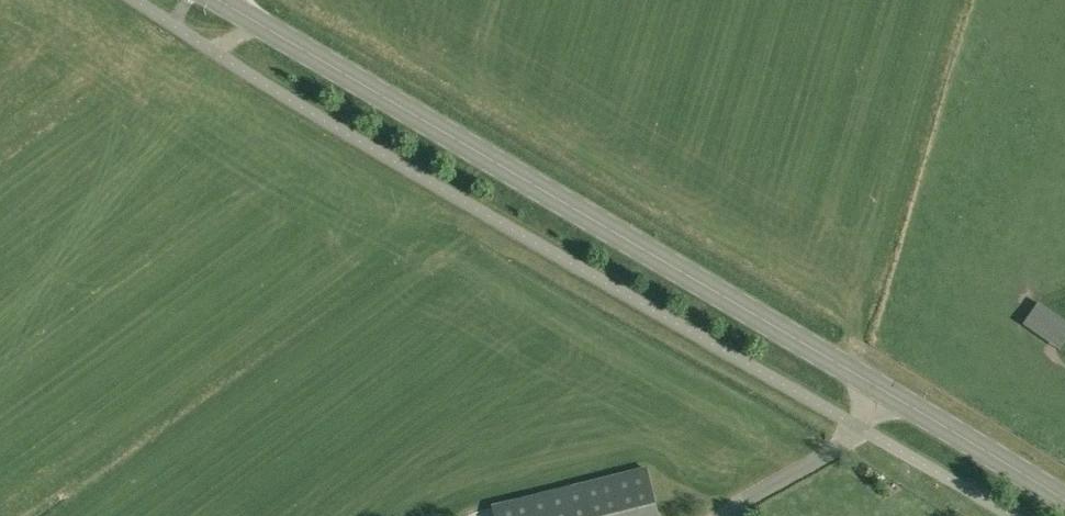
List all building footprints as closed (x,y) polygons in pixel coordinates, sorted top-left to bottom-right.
[(496,515),(660,515),(648,466),(493,505),(496,515)]
